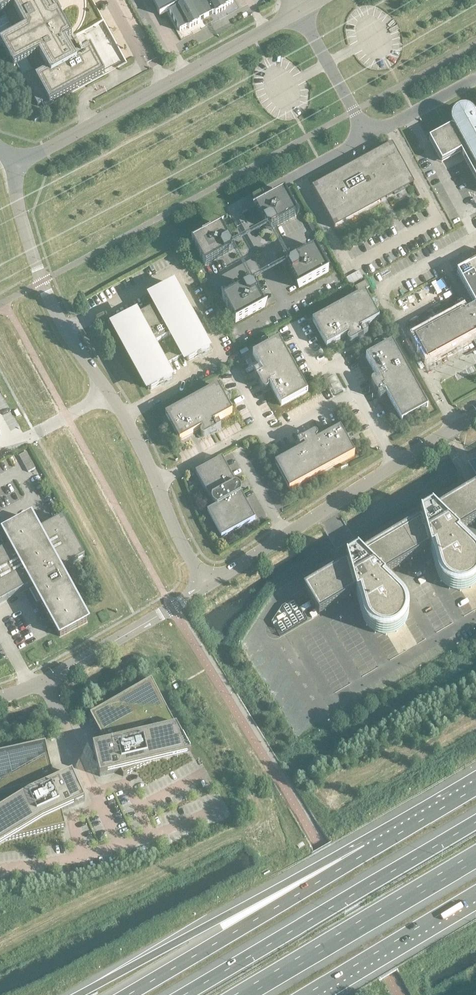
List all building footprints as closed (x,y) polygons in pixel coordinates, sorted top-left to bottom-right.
[(4,14),(7,19),(6,19),(6,20),(6,21),(6,22),(7,23),(8,23),(9,23),(16,35),(0,43),(0,45),(14,70),(30,61),(35,71),(23,77),(22,77),(37,106),(38,106),(38,105),(47,101),(49,105),(105,75),(90,49),(80,54),(58,12),(57,12),(55,9),(56,8),(56,7),(56,6),(56,5),(55,5),(54,4),(53,5),(51,0),(0,0),(0,16),(4,14)] [(160,15),(170,10),(171,12),(170,13),(180,32),(188,27),(189,29),(199,24),(198,22),(215,13),(216,14),(225,9),(224,7),(233,3),(232,0),(151,0),(160,15)] [(460,151),(475,181),(475,116),(473,118),(472,117),(472,116),(471,115),(470,114),(469,113),(468,113),(467,112),(466,112),(465,112),(464,112),(463,112),(462,112),(461,112),(460,112),(459,113),(458,114),(457,114),(456,115),(456,116),(455,117),(454,118),(454,119),(454,120),(453,121),(453,122),(453,123),(453,124),(454,125),(454,126),(455,128),(431,141),(442,161),(460,151)] [(414,185),(392,144),(391,145),(392,147),(387,150),(386,149),(373,156),(374,157),(367,161),(369,164),(363,167),(362,164),(315,190),(313,187),(312,188),(334,229),(336,228),(334,225),(381,200),(380,197),(385,194),(387,197),(393,193),(394,194),(407,188),(406,186),(412,183),(413,186),(414,185)] [(284,191),(255,207),(266,228),(271,229),(297,215),(284,191)] [(232,247),(221,226),(191,242),(204,266),(230,251),(232,247)] [(329,272),(316,248),(289,263),(288,267),(299,288),(329,272)] [(464,312),(415,339),(428,362),(475,336),(475,335),(475,334),(475,262),(459,271),(460,272),(457,273),(475,307),(464,313),(464,312)] [(369,288),(366,281),(355,287),(358,294),(369,288)] [(188,361),(211,349),(176,285),(154,297),(159,307),(140,317),(139,315),(138,315),(138,316),(136,317),(135,319),(134,321),(133,323),(133,325),(132,326),(132,328),(132,330),(133,332),(134,335),(129,337),(131,341),(132,341),(132,342),(126,345),(151,390),(173,378),(166,365),(185,355),(188,361)] [(254,286),(249,285),(223,299),(236,323),(265,307),(254,286)] [(365,293),(313,321),(328,348),(348,337),(349,338),(348,339),(348,340),(347,340),(347,341),(347,342),(348,343),(349,344),(350,344),(351,344),(352,344),(367,335),(365,331),(362,333),(360,330),(379,319),(373,309),(375,307),(375,308),(377,307),(377,306),(378,306),(378,305),(378,304),(378,303),(377,302),(376,302),(375,302),(374,302),(373,303),(371,304),(365,293)] [(270,386),(281,406),(307,392),(279,340),(268,346),(267,344),(266,343),(266,342),(265,341),(264,341),(263,341),(262,342),(261,343),(261,344),(261,345),(262,347),(262,346),(264,349),(253,355),(263,374),(260,375),(258,372),(254,374),(263,390),(264,391),(265,391),(266,391),(267,391),(268,390),(268,389),(268,388),(268,387),(270,386)] [(401,421),(427,407),(392,343),(381,349),(380,347),(379,345),(378,344),(377,344),(376,344),(375,345),(374,346),(374,347),(374,348),(375,348),(375,349),(376,349),(377,351),(366,357),(379,381),(377,382),(376,381),(375,380),(374,380),(373,380),(372,381),(371,382),(371,383),(371,384),(380,400),(384,398),(382,394),(385,393),(401,421)] [(218,387),(167,415),(181,441),(201,430),(202,432),(201,432),(201,433),(200,434),(200,435),(201,435),(201,436),(201,437),(202,437),(203,437),(203,438),(204,438),(204,437),(205,437),(220,429),(218,424),(215,426),(213,423),(232,413),(226,402),(228,401),(229,401),(230,400),(231,400),(231,399),(231,398),(231,397),(231,396),(230,396),(229,395),(228,395),(227,395),(226,396),(224,398),(218,387)] [(305,448),(276,464),(291,490),(355,455),(349,444),(351,443),(353,442),(354,441),(354,440),(354,439),(353,439),(353,438),(352,438),(352,437),(351,437),(350,437),(350,438),(348,438),(346,440),(340,429),(317,442),(316,440),(317,439),(317,438),(318,438),(318,437),(318,436),(317,436),(317,435),(316,434),(315,434),(314,434),(313,434),(298,443),(300,447),(303,445),(305,448)] [(20,456),(28,472),(36,469),(27,453),(20,456)] [(216,507),(208,511),(223,537),(255,519),(241,493),(241,492),(241,491),(241,490),(241,489),(240,488),(239,487),(238,486),(238,485),(237,485),(236,485),(222,458),(196,473),(210,499),(212,498),(212,499),(211,500),(212,500),(212,501),(212,502),(212,503),(213,504),(214,505),(215,506),(216,507)] [(434,511),(432,509),(431,509),(432,509),(421,515),(420,516),(421,519),(360,555),(358,553),(357,553),(347,560),(346,559),(346,560),(347,563),(303,589),(319,615),(356,593),(363,619),(363,620),(364,621),(364,623),(365,624),(366,626),(367,627),(368,628),(369,629),(370,630),(372,632),(373,633),(374,633),(376,634),(377,635),(379,635),(381,636),(383,636),(384,636),(386,636),(389,636),(391,635),(393,635),(395,634),(397,633),(398,632),(400,631),(402,629),(403,627),(404,626),(406,624),(407,622),(408,620),(408,618),(408,616),(409,615),(409,613),(409,612),(409,610),(408,608),(408,607),(408,605),(407,604),(407,603),(406,602),(405,600),(405,599),(403,598),(402,596),(383,577),(430,549),(437,575),(438,577),(438,578),(439,579),(440,581),(441,582),(442,583),(443,585),(445,587),(447,588),(449,589),(450,590),(451,590),(453,591),(456,591),(457,592),(458,592),(460,592),(462,592),(464,591),(466,591),(468,590),(470,589),(471,589),(473,588),(474,587),(475,586),(475,585),(475,552),(457,533),(475,522),(475,486),(434,511)] [(61,571),(84,558),(63,519),(38,532),(31,520),(4,534),(11,547),(0,553),(0,604),(33,586),(40,597),(39,597),(60,637),(87,622),(65,583),(64,583),(58,572),(61,571)] [(93,747),(95,757),(94,757),(94,758),(93,758),(93,759),(93,760),(94,761),(95,761),(95,762),(96,762),(100,777),(121,772),(123,777),(159,758),(189,750),(152,682),(90,715),(106,744),(93,747)] [(7,841),(66,827),(62,812),(85,802),(81,793),(82,792),(82,791),(82,790),(82,789),(81,789),(81,788),(80,788),(79,788),(72,774),(55,782),(46,743),(0,754),(0,845),(7,841)]
